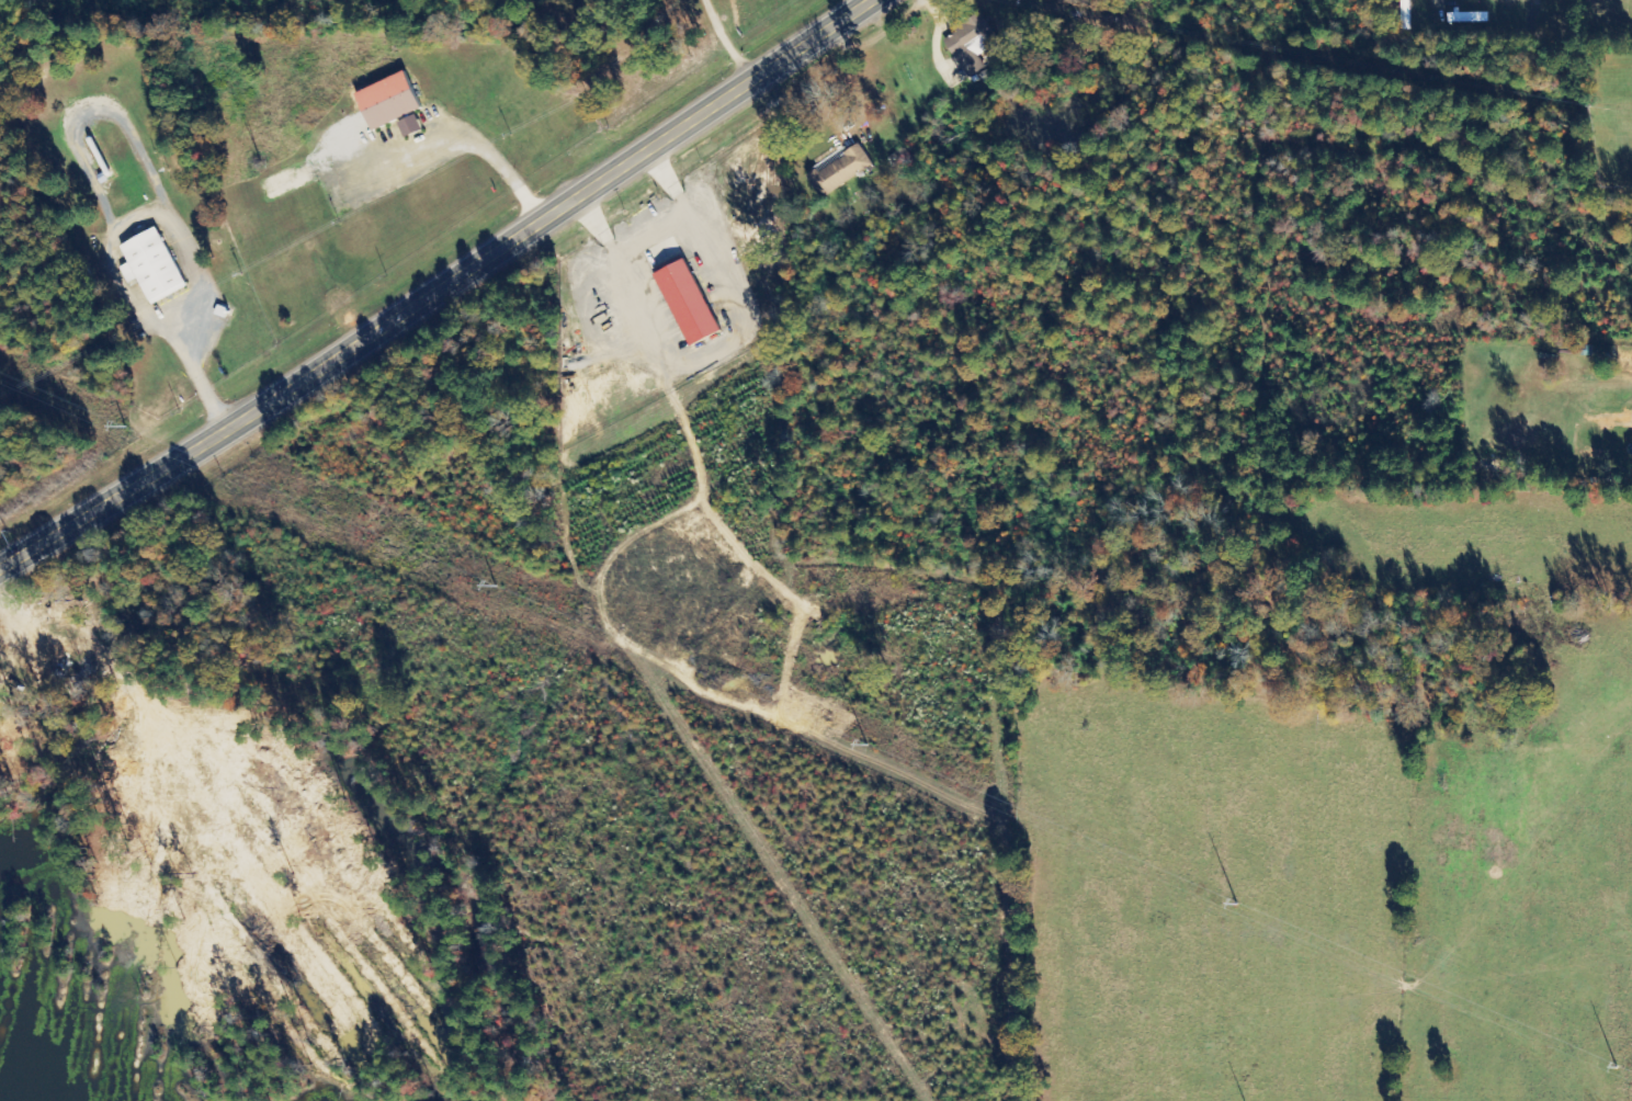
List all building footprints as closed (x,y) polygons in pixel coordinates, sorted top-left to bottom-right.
[(1448,23),(1489,22),(1489,12),(1448,12),(1448,23)] [(979,56),(1000,43),(983,14),(943,38),(968,78),(986,67),(979,56)] [(371,131),(420,110),(404,72),(355,93),(371,131)] [(397,123),(405,139),(422,131),(415,115),(397,123)] [(809,177),(823,198),(872,165),(859,145),(809,177)] [(150,306),(187,287),(157,227),(119,246),(127,263),(119,268),(128,285),(137,281),(150,306)] [(688,347),(719,334),(686,259),(655,273),(688,347)]
